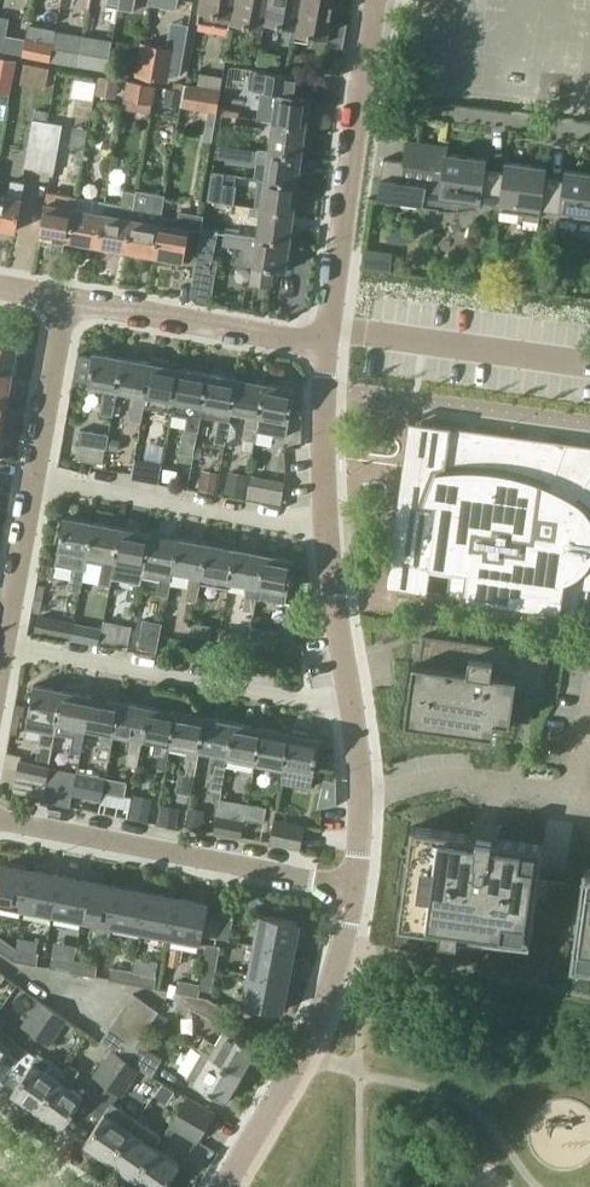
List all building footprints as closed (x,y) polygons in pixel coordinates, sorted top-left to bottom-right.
[(74,0),(62,0),(60,10),(72,13),(74,0)] [(119,4),(119,7),(134,10),(136,0),(119,0),(119,4)] [(163,12),(176,14),(179,0),(165,0),(163,12)] [(232,17),(233,17),(236,0),(201,0),(199,11),(232,17)] [(233,17),(232,17),(231,22),(264,28),(265,22),(264,22),(268,0),(236,0),(233,17)] [(264,22),(265,22),(296,28),(297,28),(302,0),(268,0),(264,22)] [(297,28),(296,28),(296,34),(328,40),(336,0),(302,0),(297,28)] [(0,16),(0,50),(4,51),(10,18),(0,16)] [(79,65),(84,36),(67,33),(62,62),(79,65)] [(26,38),(23,54),(32,56),(51,60),(54,44),(35,40),(26,38)] [(92,67),(107,70),(112,41),(98,38),(92,67)] [(165,80),(169,77),(180,75),(184,53),(174,52),(174,49),(142,43),(136,75),(165,80)] [(257,64),(279,67),(281,55),(259,51),(257,64)] [(303,55),(293,53),(291,68),(309,70),(311,63),(303,62),(303,55)] [(0,57),(0,92),(11,94),(18,60),(0,57)] [(274,122),(306,126),(310,96),(296,94),(299,76),(254,70),(251,89),(264,91),(262,104),(260,120),(274,122)] [(199,85),(221,89),(223,76),(201,73),(199,85)] [(97,94),(116,98),(119,79),(100,75),(97,94)] [(157,84),(128,79),(124,98),(125,99),(123,109),(151,113),(152,103),(153,103),(157,84)] [(221,90),(188,84),(184,106),(208,110),(203,141),(212,143),(221,90)] [(169,87),(166,103),(182,105),(184,90),(169,87)] [(39,170),(48,122),(49,111),(35,108),(33,119),(24,167),(39,170)] [(272,133),(270,151),(302,155),(306,126),(274,122),(260,120),(238,116),(236,128),(272,133)] [(63,125),(48,122),(39,170),(55,172),(63,125)] [(378,201),(426,207),(428,191),(442,193),(448,154),(449,147),(407,141),(405,162),(384,159),(378,201)] [(234,145),(219,143),(217,156),(225,157),(233,151),(234,145)] [(297,184),(302,155),(270,151),(259,149),(257,162),(268,163),(266,179),(297,184)] [(428,191),(426,207),(439,209),(438,210),(443,211),(457,211),(465,210),(473,209),(481,207),(482,200),(500,202),(505,171),(486,169),(487,159),(448,154),(442,193),(428,191)] [(505,171),(500,202),(499,210),(541,216),(542,208),(560,211),(565,179),(546,177),(548,168),(506,162),(505,171)] [(565,179),(560,211),(559,218),(589,223),(589,173),(566,170),(565,179)] [(224,173),(213,171),(208,200),(220,202),(224,173)] [(260,178),(255,207),(293,212),(297,184),(266,179),(260,178)] [(0,194),(0,227),(16,230),(24,183),(12,181),(9,196),(0,194)] [(132,217),(127,249),(155,254),(161,222),(166,195),(137,189),(137,192),(132,217)] [(105,201),(98,244),(127,249),(132,217),(137,192),(124,190),(122,204),(105,201)] [(40,234),(68,239),(76,196),(48,191),(40,234)] [(76,196),(68,239),(98,244),(105,201),(76,196)] [(293,212),(255,207),(236,204),(235,215),(261,218),(258,236),(289,241),(293,212)] [(161,222),(155,254),(183,259),(189,229),(201,231),(203,216),(179,211),(177,225),(161,222)] [(217,228),(202,226),(197,255),(211,258),(217,228)] [(292,253),(288,252),(289,241),(258,236),(225,231),(224,243),(246,246),(245,255),(253,265),(251,282),(270,285),(272,268),(285,270),(285,269),(289,269),(292,253)] [(389,269),(392,252),(367,249),(365,266),(389,269)] [(12,375),(17,344),(0,341),(0,373),(12,375)] [(113,415),(118,389),(124,358),(94,352),(93,357),(78,354),(74,380),(89,383),(106,386),(101,413),(113,415)] [(152,363),(124,358),(118,389),(136,392),(131,419),(142,421),(147,394),(152,363)] [(152,363),(147,394),(175,399),(181,368),(169,366),(170,361),(153,358),(152,363)] [(210,373),(181,368),(175,399),(191,402),(186,429),(199,431),(204,405),(210,373)] [(7,403),(12,375),(0,373),(0,401),(7,403)] [(238,379),(210,373),(204,405),(221,408),(218,420),(216,442),(226,444),(232,410),(238,379)] [(266,384),(238,379),(232,410),(248,413),(244,439),(256,441),(258,432),(261,415),(266,384)] [(295,389),(266,384),(261,415),(258,432),(286,437),(295,389)] [(421,422),(416,460),(414,476),(404,478),(404,480),(406,479),(405,517),(408,517),(403,554),(402,563),(451,570),(447,595),(589,615),(589,445),(421,422)] [(107,449),(109,440),(110,435),(81,430),(78,443),(107,449)] [(119,442),(109,440),(107,449),(118,451),(119,442)] [(159,483),(163,463),(145,459),(141,479),(159,483)] [(178,471),(164,468),(162,481),(175,483),(178,471)] [(200,488),(215,491),(218,472),(203,469),(200,488)] [(227,469),(223,490),(243,494),(246,472),(227,469)] [(250,474),(246,496),(262,498),(265,477),(250,474)] [(87,561),(89,553),(94,521),(65,516),(55,564),(75,568),(71,589),(81,591),(87,561)] [(118,559),(123,527),(94,521),(89,553),(87,561),(103,564),(99,583),(112,585),(117,559),(118,559)] [(145,564),(151,532),(123,527),(118,559),(145,564)] [(180,537),(151,532),(145,564),(143,575),(145,575),(145,576),(160,579),(160,578),(171,580),(173,569),(174,569),(180,537)] [(209,543),(180,537),(174,569),(192,573),(186,600),(198,602),(201,584),(209,543)] [(237,548),(209,543),(201,584),(229,589),(231,580),(237,548)] [(265,553),(237,548),(231,580),(249,583),(243,610),(254,612),(259,585),(265,553)] [(265,553),(259,585),(276,589),(274,601),(285,603),(294,559),(265,553)] [(308,570),(307,560),(294,560),(293,567),(308,570)] [(172,581),(161,579),(158,594),(169,596),(172,581)] [(37,584),(32,612),(41,613),(46,586),(37,584)] [(36,631),(62,636),(65,622),(39,616),(36,631)] [(144,619),(138,647),(157,651),(159,640),(160,635),(163,623),(144,619)] [(100,641),(117,644),(122,623),(104,620),(102,629),(100,641)] [(212,626),(193,623),(191,635),(210,638),(212,626)] [(91,627),(88,641),(99,644),(100,641),(102,629),(91,627)] [(277,632),(253,628),(250,646),(274,650),(277,632)] [(424,635),(423,640),(420,664),(414,663),(407,709),(429,712),(427,726),(473,732),(475,718),(511,723),(515,691),(528,693),(527,698),(529,698),(530,694),(544,696),(550,652),(424,635)] [(53,746),(58,721),(57,721),(63,689),(34,684),(26,726),(42,729),(40,743),(53,746)] [(92,695),(63,689),(57,721),(58,721),(74,724),(71,736),(74,736),(68,763),(77,765),(82,738),(84,739),(86,727),(92,695)] [(121,701),(92,695),(86,727),(104,730),(99,757),(110,759),(115,732),(121,701)] [(138,764),(143,738),(149,706),(121,701),(115,732),(132,735),(127,762),(138,764)] [(143,738),(171,743),(177,712),(149,706),(143,738)] [(206,717),(177,712),(171,743),(190,747),(181,792),(187,793),(185,803),(190,804),(201,749),(206,717)] [(22,715),(15,714),(12,733),(19,734),(22,715)] [(206,717),(201,749),(218,752),(211,790),(221,792),(227,761),(234,722),(206,717)] [(262,728),(234,722),(227,761),(255,766),(262,728)] [(255,766),(284,772),(291,734),(262,728),(255,766)] [(291,734),(284,772),(282,783),(311,789),(321,739),(309,737),(310,733),(292,730),(291,734)] [(52,748),(42,746),(39,761),(49,762),(52,748)] [(169,757),(159,756),(157,768),(167,770),(169,757)] [(14,790),(42,796),(44,786),(46,787),(50,766),(20,759),(14,790)] [(75,785),(104,791),(107,777),(77,771),(75,785)] [(104,791),(126,795),(128,781),(107,777),(104,791)] [(71,806),(72,798),(73,792),(46,787),(44,786),(42,796),(42,801),(71,806)] [(148,818),(151,800),(133,797),(130,815),(148,818)] [(177,828),(180,812),(181,807),(161,804),(158,824),(177,828)] [(248,804),(245,818),(264,821),(267,807),(248,804)] [(190,807),(187,825),(203,828),(206,810),(190,807)] [(301,850),(304,834),(306,824),(275,818),(277,809),(272,809),(270,822),(274,823),(270,844),(301,850)] [(237,817),(217,813),(214,831),(234,835),(237,817)] [(486,928),(485,938),(502,941),(504,924),(533,928),(544,844),(501,838),(502,825),(500,825),(500,831),(473,827),(474,821),(472,821),(470,834),(412,826),(407,861),(402,860),(398,892),(403,892),(401,909),(415,911),(413,929),(441,933),(440,939),(458,942),(460,924),(486,928)] [(24,908),(32,870),(1,864),(0,869),(0,903),(24,908)] [(585,867),(574,950),(589,952),(589,868),(585,867)] [(61,875),(32,870),(24,908),(53,913),(61,875)] [(83,919),(90,881),(61,875),(53,913),(83,919)] [(119,887),(90,881),(83,919),(100,922),(98,933),(110,936),(112,925),(119,887)] [(112,925),(141,930),(149,892),(119,887),(112,925)] [(178,898),(149,892),(141,930),(171,936),(178,898)] [(178,898),(171,936),(201,942),(208,904),(178,898)] [(229,939),(233,917),(222,914),(217,937),(229,939)] [(263,915),(257,945),(293,951),(299,922),(263,915)] [(15,962),(18,950),(0,937),(0,951),(15,962)] [(208,943),(204,965),(216,967),(220,946),(208,943)] [(257,945),(251,974),(287,982),(293,951),(257,945)] [(169,947),(165,965),(176,967),(179,949),(169,947)] [(40,954),(18,950),(15,962),(37,966),(40,954)] [(51,969),(72,973),(75,961),(53,957),(51,969)] [(98,965),(75,961),(72,973),(96,977),(98,965)] [(212,989),(216,967),(204,965),(200,984),(178,980),(178,985),(176,992),(198,996),(200,987),(212,989)] [(110,979),(131,983),(133,972),(112,968),(110,979)] [(157,976),(133,972),(131,983),(154,988),(157,976)] [(282,1011),(287,982),(251,974),(245,1004),(282,1011)] [(173,996),(176,992),(178,985),(170,983),(168,996),(173,997),(173,996)] [(208,997),(198,996),(176,992),(173,996),(217,1023),(226,1009),(208,997)] [(133,995),(125,1007),(150,1024),(158,1012),(133,995)] [(23,1025),(36,1034),(54,1009),(41,1000),(23,1025)] [(125,1007),(116,1019),(141,1036),(150,1024),(125,1007)] [(68,1019),(54,1009),(36,1034),(50,1044),(68,1019)] [(135,1045),(141,1036),(116,1019),(108,1031),(133,1048),(135,1045)] [(17,1040),(2,1030),(5,1025),(0,1021),(0,1063),(17,1040)] [(198,1049),(201,1051),(242,1074),(258,1047),(225,1028),(216,1044),(205,1037),(198,1049)] [(100,1043),(112,1051),(125,1060),(127,1057),(133,1048),(108,1031),(100,1043)] [(161,1063),(135,1045),(133,1048),(127,1057),(141,1067),(153,1076),(161,1063)] [(125,1060),(112,1051),(95,1076),(108,1085),(125,1060)] [(227,1101),(242,1074),(201,1051),(186,1077),(227,1101)] [(34,1112),(37,1109),(58,1079),(65,1068),(51,1059),(50,1060),(39,1053),(33,1061),(33,1062),(12,1091),(24,1099),(21,1103),(34,1112)] [(122,1094),(141,1067),(127,1057),(125,1060),(108,1085),(122,1094)] [(84,1097),(70,1087),(80,1070),(69,1063),(65,1068),(58,1079),(37,1109),(63,1127),(84,1097)] [(187,1096),(178,1111),(206,1127),(214,1113),(187,1096)] [(85,1141),(109,1159),(130,1130),(137,1119),(113,1102),(85,1141)] [(197,1141),(206,1127),(178,1111),(170,1125),(171,1125),(163,1137),(159,1141),(164,1145),(176,1128),(197,1141)] [(155,1148),(159,1141),(163,1137),(137,1119),(130,1130),(109,1159),(133,1176),(154,1147),(155,1148)] [(155,1148),(154,1147),(133,1176),(149,1186),(164,1186),(179,1165),(155,1148)]
